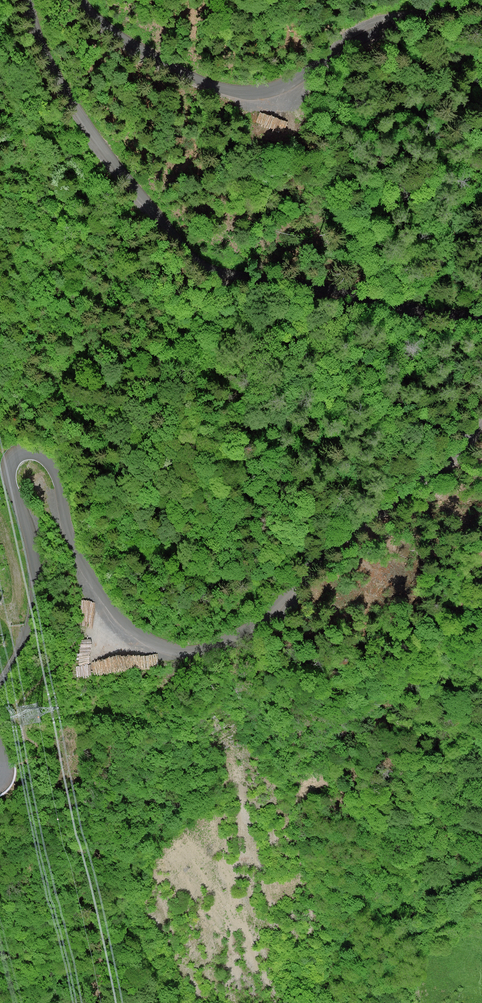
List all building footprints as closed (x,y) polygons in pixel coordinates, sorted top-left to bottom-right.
[(39,471),(28,473),(31,490),(42,487),(39,471)]
